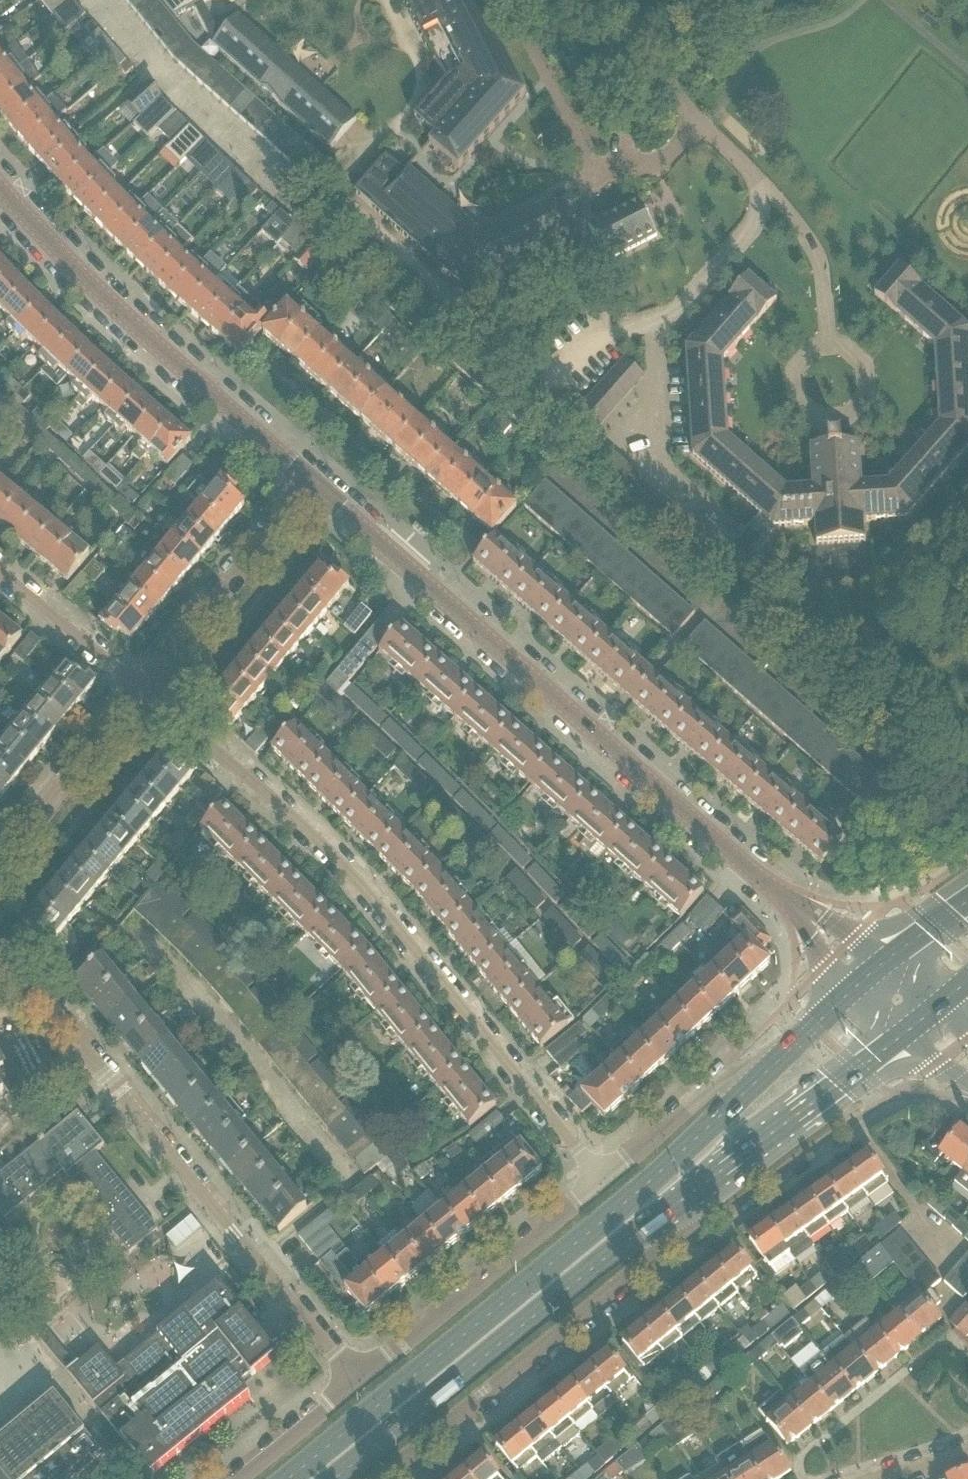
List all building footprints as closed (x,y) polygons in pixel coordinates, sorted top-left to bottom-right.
[(53,16),(66,6),(73,0),(40,0),(53,16)] [(73,0),(66,6),(72,14),(79,8),(73,0)] [(130,6),(138,15),(156,0),(137,0),(130,6)] [(138,15),(145,24),(165,8),(158,0),(156,0),(138,15)] [(176,18),(177,17),(176,16),(195,7),(203,3),(208,0),(161,0),(176,18)] [(476,0),(404,0),(447,83),(416,119),(436,136),(430,143),(458,167),(524,93),(476,0)] [(203,3),(195,7),(213,42),(212,43),(260,86),(269,89),(282,105),(331,149),(357,120),(238,14),(220,35),(203,3)] [(165,8),(145,24),(153,33),(172,17),(165,8)] [(172,17),(153,33),(160,42),(179,26),(172,17)] [(86,28),(85,29),(91,37),(93,36),(99,30),(92,23),(86,28)] [(179,26),(160,42),(167,51),(187,35),(179,26)] [(84,43),(82,45),(88,53),(106,38),(99,30),(93,36),(91,37),(84,43)] [(187,35),(167,51),(175,60),(193,43),(193,42),(187,35)] [(193,43),(175,60),(185,69),(201,50),(194,44),(193,43)] [(0,56),(0,83),(18,69),(29,61),(16,44),(0,55),(0,56)] [(201,50),(185,69),(194,76),(210,58),(201,50)] [(120,54),(103,69),(110,76),(114,72),(119,68),(127,61),(120,54)] [(210,58),(194,76),(202,84),(219,66),(210,58)] [(127,61),(119,68),(126,75),(133,69),(127,61)] [(0,83),(0,112),(27,90),(41,78),(28,62),(18,69),(0,83)] [(219,66),(202,84),(211,92),(228,74),(219,66)] [(228,74),(211,92),(220,100),(236,81),(228,74)] [(236,81),(220,100),(229,108),(245,89),(236,81)] [(148,84),(129,100),(144,115),(161,97),(148,84)] [(229,108),(237,115),(254,97),(245,89),(229,108)] [(13,129),(45,102),(38,94),(33,98),(27,90),(0,112),(0,113),(13,129)] [(45,102),(13,129),(26,145),(27,146),(54,122),(66,111),(53,96),(45,102)] [(161,97),(144,115),(158,129),(175,111),(161,97)] [(254,97),(237,115),(246,123),(263,105),(254,97)] [(246,123),(255,131),(271,112),(263,105),(246,123)] [(175,111),(158,129),(172,143),(190,126),(175,111)] [(255,131),(264,139),(280,120),(271,112),(255,131)] [(264,139),(272,147),(289,128),(280,120),(264,139)] [(27,146),(49,171),(61,160),(54,152),(72,136),(76,140),(76,139),(65,126),(60,130),(54,122),(27,146)] [(190,126),(172,143),(187,158),(196,150),(205,141),(190,126)] [(272,147),(281,154),(298,136),(289,128),(272,147)] [(49,171),(64,188),(90,164),(82,155),(87,151),(76,139),(76,140),(72,136),(54,152),(61,160),(49,171)] [(281,154),(290,162),(306,143),(298,136),(281,154)] [(205,141),(196,150),(210,164),(219,154),(205,141)] [(290,162),(299,170),(315,151),(306,143),(290,162)] [(90,164),(64,188),(79,204),(108,175),(118,165),(104,151),(90,164)] [(299,170),(307,178),(324,159),(315,151),(299,170)] [(210,164),(201,174),(217,188),(235,169),(219,154),(210,164)] [(569,231),(553,199),(482,234),(408,168),(404,172),(386,155),(355,191),(475,299),(572,249),(565,233),(569,231)] [(324,159),(307,178),(316,185),(333,167),(324,159)] [(235,169),(217,188),(225,195),(236,183),(243,190),(250,183),(235,169)] [(79,204),(94,219),(119,195),(111,187),(116,183),(108,175),(79,204)] [(236,183),(225,195),(232,202),(243,190),(236,183)] [(250,183),(243,190),(251,197),(258,190),(250,183)] [(94,219),(109,235),(138,206),(130,198),(126,202),(119,195),(94,219)] [(657,236),(645,213),(639,201),(589,226),(607,262),(657,236)] [(273,204),(266,211),(274,218),(280,211),(281,211),(273,204)] [(109,235),(125,250),(149,224),(142,218),(146,213),(138,206),(109,235)] [(149,224),(125,250),(141,266),(165,240),(169,235),(178,226),(163,211),(149,225),(149,224)] [(261,232),(277,246),(282,241),(296,226),(280,211),(274,218),(261,232)] [(165,240),(141,266),(156,280),(180,254),(193,240),(178,226),(169,235),(165,240)] [(296,226),(282,241),(299,256),(312,241),(296,226)] [(294,261),(306,271),(325,250),(313,240),(312,241),(299,256),(294,261)] [(332,257),(364,285),(370,278),(338,250),(332,257)] [(156,280),(174,296),(201,265),(192,257),(188,262),(180,254),(156,280)] [(12,273),(0,260),(0,284),(12,273)] [(174,296),(189,310),(213,284),(204,276),(208,272),(201,265),(174,296)] [(679,547),(726,588),(770,538),(767,536),(775,527),(815,524),(817,545),(866,542),(865,521),(906,518),(967,448),(967,327),(900,267),(875,295),(935,347),(940,425),(888,483),(862,484),(860,448),(856,444),(842,445),(841,437),(840,437),(840,438),(830,438),(828,438),(829,446),(814,447),(811,451),(813,487),(787,489),(729,438),(724,360),(757,323),(758,323),(777,301),(749,277),(686,347),(693,455),(760,514),(739,538),(710,513),(702,522),(696,529),(688,538),(687,538),(679,547)] [(0,284),(0,311),(2,313),(27,288),(12,273),(0,284)] [(213,284),(189,310),(206,325),(239,288),(240,287),(224,273),(213,284)] [(364,285),(396,314),(402,307),(370,278),(364,285)] [(27,288),(2,313),(11,322),(7,327),(13,333),(43,304),(27,288)] [(206,325),(222,339),(255,302),(239,288),(206,325)] [(255,302),(222,339),(239,354),(272,317),(255,302)] [(43,304),(13,333),(22,342),(26,338),(34,345),(59,321),(43,304)] [(288,305),(262,333),(295,362),(320,334),(312,327),(315,325),(314,324),(318,319),(303,306),(299,310),(298,310),(295,313),(288,306),(289,306),(288,305)] [(381,309),(372,318),(385,330),(394,320),(381,309)] [(59,321),(34,345),(43,354),(38,359),(46,366),(75,336),(64,326),(59,321)] [(320,334),(295,362),(328,391),(353,363),(349,360),(345,357),(320,334)] [(47,367),(42,372),(50,380),(60,370),(67,376),(90,350),(85,346),(75,336),(46,366),(47,367)] [(429,343),(462,371),(468,365),(435,336),(429,343)] [(90,350),(67,376),(76,385),(72,389),(79,396),(106,365),(90,350)] [(624,358),(577,412),(595,429),(644,374),(624,358)] [(353,363),(328,391),(361,420),(385,393),(378,386),(361,371),(353,363)] [(79,397),(75,402),(83,409),(87,404),(89,402),(92,400),(100,407),(124,381),(106,365),(79,396),(79,397)] [(462,371),(494,400),(500,394),(468,365),(462,371)] [(124,381),(100,407),(109,415),(108,416),(105,420),(113,427),(141,396),(124,381)] [(15,382),(9,389),(17,397),(24,390),(15,382)] [(8,411),(15,403),(14,403),(12,401),(0,390),(0,403),(8,411)] [(24,390),(17,397),(24,404),(31,397),(24,390)] [(385,393),(361,420),(394,449),(418,422),(385,393)] [(494,400),(527,429),(533,423),(500,394),(494,400)] [(141,396),(113,427),(122,434),(126,430),(134,437),(157,411),(143,398),(141,396)] [(15,403),(8,411),(23,425),(30,418),(15,403)] [(142,444),(133,455),(140,462),(146,456),(173,425),(157,411),(134,437),(142,444)] [(595,429),(577,412),(569,421),(587,438),(595,429)] [(49,413),(42,420),(50,428),(56,420),(49,413)] [(500,417),(492,425),(504,436),(511,428),(500,417)] [(30,418),(23,425),(40,440),(46,433),(30,418)] [(56,420),(50,428),(57,435),(64,428),(56,420)] [(418,422),(394,449),(426,478),(450,451),(418,422)] [(533,423),(527,429),(561,459),(567,452),(533,423)] [(173,425),(146,456),(155,463),(158,459),(158,458),(167,466),(177,455),(190,440),(173,425)] [(46,433),(40,440),(56,455),(63,448),(62,448),(46,433)] [(82,444),(75,452),(83,459),(90,452),(82,444)] [(63,448),(56,455),(72,471),(79,463),(63,448)] [(485,481),(450,451),(426,478),(461,509),(485,481)] [(90,452),(83,459),(91,466),(98,459),(90,452)] [(165,478),(174,486),(191,467),(182,459),(165,478)] [(79,463),(72,471),(88,486),(95,478),(79,463)] [(116,476),(109,483),(117,490),(123,483),(116,476)] [(95,478),(88,486),(104,501),(111,494),(95,478)] [(642,478),(623,501),(655,529),(674,506),(642,478)] [(187,495),(199,505),(213,517),(217,512),(229,522),(244,505),(232,495),(236,491),(221,479),(212,490),(199,480),(187,495)] [(516,508),(485,481),(461,509),(492,536),(516,508)] [(535,517),(556,492),(545,482),(523,506),(535,517)] [(123,483),(117,490),(124,498),(131,490),(123,483)] [(21,499),(4,485),(0,490),(0,525),(21,499)] [(535,517),(546,527),(568,502),(556,492),(535,517)] [(111,494),(104,501),(121,516),(127,509),(111,494)] [(16,539),(38,513),(21,499),(0,525),(0,526),(16,539)] [(546,527),(558,537),(580,512),(568,502),(546,527)] [(199,505),(185,522),(199,534),(203,529),(215,539),(229,522),(217,512),(213,517),(199,505)] [(127,509),(121,516),(125,524),(128,526),(140,514),(136,511),(127,509)] [(558,537),(569,547),(591,522),(580,512),(558,537)] [(16,539),(33,553),(55,527),(38,513),(16,539)] [(185,522),(171,540),(185,551),(189,546),(201,556),(215,539),(203,529),(199,534),(185,522)] [(581,557),(603,532),(591,522),(569,547),(581,557)] [(33,553),(50,567),(72,541),(55,527),(33,553)] [(593,567),(614,542),(603,532),(581,557),(593,567)] [(114,535),(108,543),(116,550),(123,542),(114,535)] [(531,567),(496,537),(474,563),(508,593),(531,567)] [(171,540),(157,557),(171,568),(175,563),(187,573),(201,556),(189,546),(185,551),(171,540)] [(72,541),(50,567),(68,582),(90,556),(72,541)] [(604,577),(626,552),(614,542),(593,567),(604,577)] [(604,577),(616,587),(637,562),(626,552),(604,577)] [(157,557),(143,574),(157,585),(161,580),(173,591),(187,573),(175,563),(171,568),(157,557)] [(616,587),(627,597),(649,572),(637,562),(616,587)] [(570,601),(531,567),(508,593),(547,627),(570,601)] [(319,568),(305,586),(316,595),(312,600),(327,612),(349,586),(331,571),(327,575),(319,568)] [(639,607),(660,582),(649,572),(627,597),(639,607)] [(65,595),(75,603),(92,582),(82,574),(65,595)] [(143,574),(129,591),(143,602),(147,597),(159,608),(173,591),(161,580),(157,585),(143,574)] [(650,617),(672,593),(660,582),(639,607),(650,617)] [(369,583),(362,591),(369,597),(376,589),(369,583)] [(305,586),(290,603),(302,612),(298,617),(313,629),(327,612),(312,600),(316,595),(305,586)] [(129,591),(115,608),(129,619),(133,615),(145,625),(159,608),(147,597),(143,602),(129,591)] [(662,628),(684,603),(672,593),(650,617),(662,628)] [(608,635),(570,601),(547,627),(586,661),(608,635)] [(290,603),(276,620),(288,629),(284,634),(299,646),(313,629),(298,617),(302,612),(290,603)] [(673,638),(695,613),(684,603),(662,628),(673,638)] [(361,606),(344,627),(345,627),(355,636),(371,617),(372,615),(361,606)] [(129,619),(115,608),(101,625),(127,646),(145,625),(133,615),(129,619)] [(276,620),(262,637),(274,646),(270,650),(285,663),(299,646),(284,634),(288,629),(276,620)] [(706,622),(683,647),(694,657),(716,631),(706,622)] [(0,628),(0,664),(22,637),(4,623),(0,628)] [(327,685),(339,695),(390,633),(378,623),(327,685)] [(417,686),(440,661),(402,627),(379,652),(417,686)] [(716,631),(694,657),(705,667),(727,641),(716,631)] [(31,636),(14,656),(24,663),(40,644),(41,642),(32,635),(31,636)] [(586,661),(623,694),(629,698),(651,672),(608,635),(586,661)] [(262,637),(248,653),(259,663),(256,667),(271,680),(285,663),(270,650),(274,646),(262,637)] [(727,641),(705,667),(716,676),(738,650),(727,641)] [(738,650),(716,676),(727,686),(749,660),(738,650)] [(248,653),(234,670),(245,680),(242,684),(256,697),(271,680),(256,667),(259,663),(248,653)] [(326,656),(320,662),(329,670),(334,663),(327,656),(326,656)] [(749,660),(727,686),(738,695),(760,670),(749,660)] [(457,721),(479,696),(440,661),(417,686),(457,721)] [(66,666),(51,683),(66,696),(70,691),(81,701),(96,683),(83,673),(79,677),(66,666)] [(234,670),(220,687),(231,697),(227,701),(242,714),(256,697),(242,684),(245,680),(234,670)] [(760,670),(738,695),(749,705),(771,679),(760,670)] [(629,698),(673,737),(695,711),(651,672),(629,698)] [(771,679),(749,705),(759,714),(782,689),(771,679)] [(51,683),(37,700),(52,713),(56,708),(67,717),(81,701),(70,691),(66,696),(51,683)] [(351,686),(344,694),(379,727),(387,718),(352,685),(351,686)] [(359,716),(327,686),(318,695),(350,725),(359,716)] [(231,697),(220,687),(205,705),(217,714),(213,719),(228,731),(242,714),(227,701),(231,697)] [(782,689),(759,714),(770,724),(793,699),(782,689)] [(492,752),(514,726),(479,696),(457,721),(492,752)] [(793,699),(770,724),(781,733),(803,708),(793,699)] [(37,700),(23,717),(38,730),(42,725),(53,734),(67,717),(56,708),(52,713),(37,700)] [(803,708),(781,733),(792,743),(814,718),(803,708)] [(733,744),(695,711),(673,737),(710,769),(733,744)] [(23,717),(9,734),(24,746),(28,742),(39,751),(53,734),(42,725),(38,730),(23,717)] [(814,718),(792,743),(803,752),(825,727),(814,718)] [(390,720),(381,729),(416,762),(424,753),(390,720)] [(357,729),(356,730),(386,759),(387,758),(395,750),(365,721),(357,729)] [(246,745),(256,754),(273,733),(263,725),(246,745)] [(332,761),(296,725),(272,749),(308,785),(332,761)] [(530,785),(552,760),(514,726),(492,752),(530,785)] [(0,746),(0,755),(10,763),(14,759),(25,768),(39,751),(28,742),(24,746),(9,734),(0,746)] [(770,776),(733,744),(710,769),(748,802),(770,776)] [(171,746),(157,763),(168,772),(163,777),(179,790),(193,772),(180,761),(184,756),(171,746)] [(11,785),(25,768),(14,759),(10,763),(0,755),(0,776),(11,785)] [(426,755),(417,764),(452,797),(460,789),(426,755)] [(403,758),(394,767),(425,797),(434,787),(403,758)] [(568,820),(591,794),(553,761),(552,760),(530,785),(531,787),(568,820)] [(368,797),(332,761),(308,785),(343,821),(368,797)] [(157,763),(143,780),(154,789),(149,794),(165,807),(179,790),(163,777),(168,772),(157,763)] [(11,785),(0,776),(0,799),(11,785)] [(807,809),(770,776),(748,802),(785,834),(807,809)] [(143,780),(129,797),(140,806),(135,811),(151,824),(165,807),(149,794),(154,789),(143,780)] [(221,795),(212,787),(196,807),(205,815),(221,795)] [(462,791),(454,800),(488,834),(496,825),(462,791)] [(605,852),(628,827),(591,794),(568,820),(605,852)] [(129,797),(115,814),(126,823),(122,828),(137,841),(151,824),(135,811),(140,806),(129,797)] [(403,833),(368,797),(343,821),(379,857),(403,833)] [(435,806),(463,833),(472,824),(444,797),(435,806)] [(200,831),(236,867),(260,842),(224,806),(200,831)] [(843,840),(807,809),(785,834),(820,866),(843,840)] [(115,814),(101,831),(112,840),(108,845),(123,858),(137,841),(122,828),(126,823),(115,814)] [(498,827),(489,835),(523,869),(531,861),(498,827)] [(643,886),(665,861),(628,827),(605,852),(643,886)] [(101,831),(87,848),(98,857),(94,862),(109,875),(123,858),(108,845),(112,840),(101,831)] [(471,841),(501,870),(509,862),(480,832),(471,841)] [(379,857),(412,891),(415,893),(439,869),(437,868),(403,833),(379,857)] [(236,867),(272,902),(296,878),(260,842),(236,867)] [(87,848),(73,865),(84,874),(80,879),(95,892),(109,875),(94,862),(98,857),(87,848)] [(165,852),(159,859),(166,865),(172,858),(165,852)] [(680,918),(702,893),(665,861),(643,886),(680,918)] [(73,865),(59,882),(70,891),(66,896),(81,909),(95,892),(80,879),(84,874),(73,865)] [(535,865),(526,873),(556,904),(565,896),(535,865)] [(440,871),(439,869),(415,893),(445,930),(471,909),(441,871),(440,871)] [(516,870),(507,879),(527,900),(536,910),(545,901),(516,870)] [(272,902),(308,938),(332,914),(296,878),(272,902)] [(159,881),(151,890),(182,919),(191,909),(159,881)] [(59,882),(45,899),(56,908),(52,913),(67,925),(81,909),(66,896),(70,891),(59,882)] [(149,891),(134,911),(148,924),(164,905),(149,891)] [(688,919),(697,927),(715,906),(707,898),(688,919)] [(56,908),(45,899),(31,915),(28,912),(19,923),(36,936),(39,932),(53,943),(67,925),(52,913),(56,908)] [(568,900),(559,908),(589,940),(598,931),(568,900)] [(164,905),(148,924),(157,932),(173,913),(164,905)] [(715,906),(697,927),(705,934),(724,913),(715,906)] [(503,948),(471,909),(445,930),(477,969),(503,948)] [(553,909),(543,918),(573,949),(582,940),(553,909)] [(740,909),(739,910),(727,921),(745,940),(733,951),(730,947),(724,952),(751,981),(770,963),(767,961),(770,959),(762,951),(760,953),(759,952),(770,941),(740,909)] [(173,913),(157,932),(165,940),(169,944),(186,926),(173,913)] [(196,913),(186,922),(216,953),(225,944),(196,913)] [(308,938),(340,971),(366,948),(332,914),(308,938)] [(684,924),(671,937),(679,944),(691,932),(684,924)] [(186,926),(169,944),(178,953),(179,954),(197,936),(186,926)] [(601,935),(592,943),(623,974),(632,966),(601,935)] [(197,936),(179,954),(191,967),(209,949),(197,936)] [(679,944),(671,937),(662,946),(669,954),(679,944)] [(59,971),(68,979),(96,946),(86,938),(59,971)] [(589,947),(579,957),(609,988),(619,978),(589,947)] [(229,948),(219,957),(248,989),(257,981),(229,948)] [(340,971),(374,1012),(400,990),(366,948),(340,971)] [(535,987),(503,948),(477,969),(509,1009),(535,987)] [(719,948),(701,965),(709,973),(733,999),(742,992),(741,991),(751,981),(724,952),(719,948)] [(209,949),(191,967),(200,976),(218,959),(209,949)] [(649,957),(637,969),(644,977),(657,965),(649,957)] [(75,981),(93,1002),(125,976),(118,967),(114,971),(103,958),(75,981)] [(218,959),(200,976),(208,985),(212,989),(230,973),(218,959)] [(644,977),(637,969),(627,979),(635,986),(644,977)] [(230,973),(212,989),(221,999),(240,983),(230,973)] [(692,990),(691,991),(714,1016),(731,1000),(732,1001),(733,999),(709,973),(699,983),(694,981),(688,986),(692,990)] [(93,1002),(110,1023),(138,1000),(127,988),(132,984),(125,976),(93,1002)] [(240,983),(221,999),(232,1013),(251,996),(240,983)] [(261,985),(251,993),(278,1026),(288,1018),(261,985)] [(535,987),(509,1009),(541,1048),(542,1047),(541,1046),(565,1027),(566,1028),(567,1027),(574,1021),(558,1002),(551,1008),(535,987)] [(374,1012),(405,1050),(432,1029),(400,990),(374,1012)] [(615,990),(602,1002),(610,1010),(622,998),(615,990)] [(673,1008),(696,1033),(714,1016),(691,991),(680,1001),(675,998),(669,1004),(673,1008)] [(251,996),(232,1013),(239,1021),(259,1006),(251,996)] [(110,1023),(127,1044),(159,1017),(152,1009),(148,1012),(138,1000),(110,1023)] [(610,1010),(602,1002),(592,1012),(600,1020),(610,1010)] [(259,1006),(239,1021),(247,1031),(250,1035),(270,1019),(259,1006)] [(656,1024),(655,1025),(679,1051),(686,1044),(685,1043),(696,1033),(673,1008),(663,1017),(659,1014),(653,1020),(656,1024)] [(127,1044),(144,1064),(172,1041),(162,1029),(166,1026),(159,1017),(127,1044)] [(270,1019),(250,1035),(259,1046),(279,1030),(270,1019)] [(291,1022),(281,1030),(308,1063),(318,1055),(291,1022)] [(580,1024),(568,1033),(575,1042),(587,1033),(580,1024)] [(638,1040),(636,1042),(659,1067),(676,1051),(677,1052),(679,1051),(655,1025),(645,1034),(641,1031),(635,1037),(638,1040)] [(437,1089),(464,1067),(432,1029),(405,1050),(437,1089)] [(279,1030),(259,1046),(270,1059),(289,1043),(279,1030)] [(575,1042),(568,1033),(546,1051),(553,1060),(575,1042)] [(636,1042),(630,1036),(612,1053),(618,1060),(641,1084),(659,1067),(636,1042)] [(144,1064),(161,1085),(193,1059),(186,1050),(182,1054),(172,1041),(144,1064)] [(575,1042),(553,1060),(560,1069),(583,1051),(575,1042)] [(289,1043),(270,1059),(277,1069),(297,1053),(289,1043)] [(297,1053),(277,1069),(285,1078),(288,1082),(308,1066),(297,1053)] [(161,1085),(177,1106),(206,1083),(195,1070),(200,1067),(193,1059),(161,1085)] [(321,1059),(311,1067),(338,1101),(348,1093),(321,1059)] [(602,1075),(600,1077),(624,1102),(631,1096),(630,1095),(641,1084),(618,1060),(609,1068),(605,1065),(598,1071),(602,1075)] [(308,1066),(288,1082),(296,1092),(316,1076),(308,1066)] [(469,1128),(495,1106),(464,1067),(437,1089),(469,1128)] [(316,1076),(296,1092),(308,1106),(327,1090),(316,1076)] [(584,1084),(568,1099),(582,1114),(591,1105),(604,1119),(621,1103),(622,1104),(624,1102),(600,1077),(588,1087),(584,1084)] [(177,1106),(194,1127),(227,1100),(220,1092),(216,1095),(206,1083),(177,1106)] [(327,1090),(308,1106),(316,1116),(336,1100),(327,1090)] [(351,1095),(340,1103),(369,1138),(379,1129),(351,1095)] [(230,1112),(240,1124),(247,1118),(230,1097),(227,1100),(234,1109),(230,1112)] [(194,1127),(211,1147),(240,1124),(230,1112),(234,1109),(227,1100),(194,1127)] [(336,1100),(316,1116),(326,1128),(346,1112),(336,1100)] [(346,1112),(326,1128),(334,1138),(354,1122),(346,1112)] [(22,1202),(23,1203),(30,1198),(34,1195),(33,1194),(60,1171),(61,1172),(65,1177),(66,1177),(83,1198),(129,1253),(142,1242),(144,1240),(151,1248),(161,1240),(154,1232),(157,1230),(148,1219),(147,1220),(130,1198),(125,1192),(126,1191),(117,1181),(116,1182),(93,1154),(103,1146),(94,1135),(89,1139),(79,1128),(85,1123),(76,1113),(43,1141),(42,1139),(37,1143),(38,1144),(39,1145),(11,1168),(10,1167),(0,1176),(1,1176),(0,1177),(0,1221),(22,1202)] [(497,1113),(476,1130),(483,1138),(504,1122),(497,1113)] [(354,1122),(334,1138),(345,1151),(364,1135),(354,1122)] [(211,1147),(228,1168),(261,1142),(254,1133),(249,1136),(240,1124),(211,1147)] [(963,1172),(967,1165),(967,1135),(960,1129),(953,1138),(940,1128),(920,1154),(934,1164),(941,1155),(963,1172)] [(476,1130),(469,1135),(476,1144),(483,1138),(476,1130)] [(380,1133),(371,1140),(385,1158),(386,1158),(394,1167),(400,1175),(401,1176),(410,1169),(380,1133)] [(364,1135),(345,1151),(353,1161),(373,1145),(364,1135)] [(500,1155),(497,1158),(522,1189),(526,1187),(525,1186),(541,1172),(516,1141),(510,1147),(512,1152),(503,1159),(500,1155)] [(228,1168),(245,1189),(274,1166),(263,1153),(268,1150),(261,1142),(228,1168)] [(373,1145),(353,1161),(364,1175),(384,1159),(373,1145)] [(455,1145),(445,1151),(451,1160),(461,1153),(455,1145)] [(868,1155),(847,1170),(866,1198),(888,1182),(887,1181),(886,1182),(868,1157),(869,1156),(868,1155)] [(480,1172),(477,1174),(502,1204),(515,1194),(516,1195),(522,1189),(497,1158),(494,1160),(495,1166),(483,1176),(480,1172)] [(426,1163),(413,1172),(420,1181),(433,1173),(426,1163)] [(552,1163),(544,1169),(552,1179),(559,1172),(552,1163)] [(963,1172),(954,1183),(967,1194),(967,1165),(963,1172)] [(245,1189),(262,1210),(295,1183),(288,1174),(283,1178),(274,1166),(245,1189)] [(394,1167),(388,1173),(395,1181),(401,1176),(400,1175),(394,1167)] [(847,1170),(827,1184),(847,1211),(866,1198),(847,1170)] [(460,1188),(458,1189),(483,1220),(502,1204),(477,1174),(473,1177),(475,1182),(464,1192),(460,1188)] [(371,1178),(359,1187),(365,1196),(377,1186),(371,1178)] [(295,1183),(262,1210),(280,1231),(308,1208),(297,1195),(301,1191),(295,1183)] [(827,1184),(808,1198),(827,1225),(847,1211),(827,1184)] [(923,1200),(933,1210),(945,1195),(936,1186),(923,1200)] [(365,1196),(359,1187),(345,1198),(352,1206),(365,1196)] [(443,1208),(442,1209),(464,1237),(467,1235),(466,1234),(483,1220),(465,1198),(458,1189),(454,1193),(456,1198),(452,1201),(443,1208)] [(442,1209),(439,1205),(428,1192),(411,1211),(419,1221),(444,1251),(456,1241),(457,1243),(464,1237),(442,1209)] [(808,1198),(788,1212),(808,1239),(827,1225),(808,1198)] [(940,1201),(933,1210),(943,1219),(950,1210),(940,1201)] [(943,1219),(953,1228),(960,1219),(950,1210),(943,1219)] [(788,1212),(769,1226),(794,1261),(813,1247),(808,1239),(788,1212)] [(895,1213),(884,1222),(890,1231),(902,1222),(895,1213)] [(320,1219),(298,1236),(306,1245),(327,1228),(320,1219)] [(960,1219),(953,1228),(963,1237),(967,1231),(967,1225),(960,1219)] [(416,1231),(403,1241),(425,1267),(444,1251),(419,1221),(415,1225),(416,1231)] [(884,1222),(873,1230),(880,1239),(890,1231),(884,1222)] [(769,1226),(747,1242),(748,1243),(749,1242),(763,1261),(759,1264),(759,1265),(769,1279),(770,1278),(794,1261),(769,1226)] [(327,1228),(306,1245),(313,1253),(334,1236),(327,1228)] [(888,1257),(908,1240),(900,1230),(880,1247),(880,1248),(888,1257)] [(11,1244),(0,1231),(0,1254),(11,1244)] [(395,1231),(375,1246),(381,1253),(406,1284),(409,1282),(408,1281),(425,1267),(403,1241),(395,1231)] [(334,1236),(313,1253),(320,1262),(341,1245),(334,1236)] [(865,1237),(846,1252),(847,1253),(853,1262),(872,1246),(865,1237)] [(908,1240),(888,1257),(890,1260),(896,1267),(916,1250),(908,1240)] [(375,1246),(356,1262),(361,1268),(386,1299),(398,1289),(399,1290),(406,1284),(381,1253),(375,1246)] [(880,1248),(859,1265),(869,1277),(890,1260),(888,1257),(880,1248)] [(736,1250),(716,1267),(737,1293),(758,1276),(757,1275),(755,1276),(736,1252),(737,1251),(736,1250)] [(916,1250),(896,1267),(904,1277),(924,1260),(916,1250)] [(347,1251),(336,1259),(354,1281),(345,1289),(358,1304),(355,1306),(362,1315),(365,1313),(366,1315),(386,1299),(361,1268),(356,1262),(347,1251)] [(847,1253),(829,1267),(836,1276),(853,1262),(847,1253)] [(924,1260),(904,1277),(912,1287),(933,1270),(924,1260)] [(952,1271),(967,1285),(967,1267),(961,1261),(952,1271)] [(716,1267),(697,1282),(719,1308),(737,1293),(716,1267)] [(933,1270),(912,1287),(919,1295),(920,1297),(929,1290),(941,1280),(933,1270)] [(943,1282),(963,1299),(967,1293),(967,1285),(952,1271),(943,1282)] [(16,1274),(7,1282),(17,1295),(26,1287),(16,1274)] [(820,1275),(810,1283),(816,1292),(827,1284),(821,1276),(820,1275)] [(845,1275),(836,1283),(843,1292),(853,1284),(845,1275)] [(697,1282),(679,1297),(700,1323),(719,1308),(697,1282)] [(810,1283),(799,1292),(805,1300),(806,1300),(806,1301),(816,1292),(810,1283)] [(836,1283),(826,1292),(833,1300),(843,1292),(836,1283)] [(101,1414),(108,1423),(152,1476),(250,1396),(239,1383),(250,1374),(252,1376),(276,1356),(219,1285),(117,1369),(99,1348),(77,1366),(48,1331),(39,1338),(94,1404),(95,1403),(102,1413),(101,1414)] [(929,1290),(920,1297),(931,1310),(939,1303),(929,1290)] [(919,1295),(897,1314),(917,1339),(941,1319),(940,1318),(939,1320),(931,1310),(920,1297),(919,1295)] [(679,1297),(660,1312),(681,1338),(700,1323),(679,1297)] [(782,1305),(768,1317),(775,1325),(789,1314),(782,1305)] [(967,1338),(967,1337),(967,1307),(966,1305),(949,1323),(967,1338)] [(803,1310),(792,1319),(799,1327),(810,1319),(803,1310)] [(674,1345),(681,1338),(660,1312),(641,1327),(663,1353),(672,1365),(677,1360),(677,1349),(674,1345)] [(897,1314),(875,1331),(896,1357),(917,1339),(897,1314)] [(792,1319),(771,1337),(780,1347),(782,1345),(784,1348),(802,1334),(798,1329),(799,1327),(792,1319)] [(866,1320),(844,1338),(874,1374),(896,1357),(875,1331),(866,1320)] [(748,1327),(739,1333),(749,1345),(750,1346),(768,1332),(767,1332),(767,1331),(761,1324),(751,1332),(751,1331),(750,1330),(748,1327)] [(645,1368),(663,1353),(641,1327),(621,1344),(622,1345),(624,1344),(625,1346),(621,1350),(646,1381),(652,1377),(645,1368)] [(844,1338),(823,1356),(852,1392),(874,1374),(844,1338)] [(734,1345),(724,1353),(731,1361),(741,1353),(734,1345)] [(760,1346),(750,1355),(756,1362),(766,1354),(760,1346)] [(610,1353),(590,1370),(611,1396),(631,1379),(630,1378),(628,1380),(619,1368),(623,1364),(613,1352),(611,1354),(610,1353)] [(724,1353),(713,1362),(720,1370),(731,1361),(724,1353)] [(799,1371),(810,1384),(831,1410),(852,1392),(823,1356),(821,1353),(799,1371)] [(750,1355),(739,1362),(746,1371),(756,1362),(750,1355)] [(590,1370),(571,1385),(592,1411),(599,1418),(617,1403),(611,1396),(590,1370)] [(697,1375),(687,1384),(694,1392),(705,1383),(697,1375)] [(687,1384),(676,1393),(683,1401),(694,1392),(687,1384)] [(810,1384),(788,1402),(809,1427),(831,1410),(810,1384)] [(571,1385),(552,1400),(574,1426),(592,1411),(571,1385)] [(714,1385),(704,1393),(710,1401),(720,1393),(714,1385)] [(809,1427),(788,1402),(780,1392),(757,1410),(766,1420),(764,1422),(765,1423),(767,1421),(785,1444),(784,1445),(785,1447),(809,1427)] [(710,1401),(704,1393),(693,1402),(699,1410),(710,1401)] [(6,1478),(74,1478),(103,1455),(90,1440),(54,1394),(53,1396),(54,1397),(37,1410),(37,1409),(36,1410),(36,1411),(20,1424),(20,1423),(19,1424),(19,1425),(3,1438),(3,1437),(2,1438),(2,1439),(0,1441),(0,1472),(6,1478)] [(552,1400),(534,1415),(555,1441),(561,1449),(580,1434),(552,1400)] [(682,1410),(660,1427),(668,1439),(672,1445),(680,1440),(682,1443),(697,1434),(682,1410)] [(534,1415),(515,1430),(537,1456),(543,1464),(561,1449),(555,1441),(534,1415)] [(645,1418),(635,1426),(643,1435),(652,1427),(645,1418)] [(643,1435),(635,1426),(626,1434),(634,1443),(643,1435)] [(660,1427),(650,1436),(659,1447),(668,1439),(660,1427)] [(537,1456),(515,1430),(495,1447),(496,1448),(497,1447),(516,1471),(515,1472),(516,1473),(537,1456)] [(741,1449),(760,1478),(778,1478),(791,1471),(790,1470),(789,1470),(772,1445),(774,1444),(773,1443),(772,1444),(765,1434),(741,1449)] [(607,1444),(596,1453),(605,1464),(616,1455),(607,1444)] [(724,1475),(727,1478),(760,1478),(741,1449),(738,1445),(715,1460),(724,1475)] [(625,1475),(648,1460),(638,1446),(616,1464),(623,1473),(625,1475)] [(463,1473),(468,1478),(500,1478),(483,1459),(484,1458),(483,1456),(463,1473)] [(605,1473),(610,1478),(615,1478),(623,1473),(616,1464),(605,1473)] [(699,1478),(727,1478),(724,1475),(719,1466),(699,1478)]
